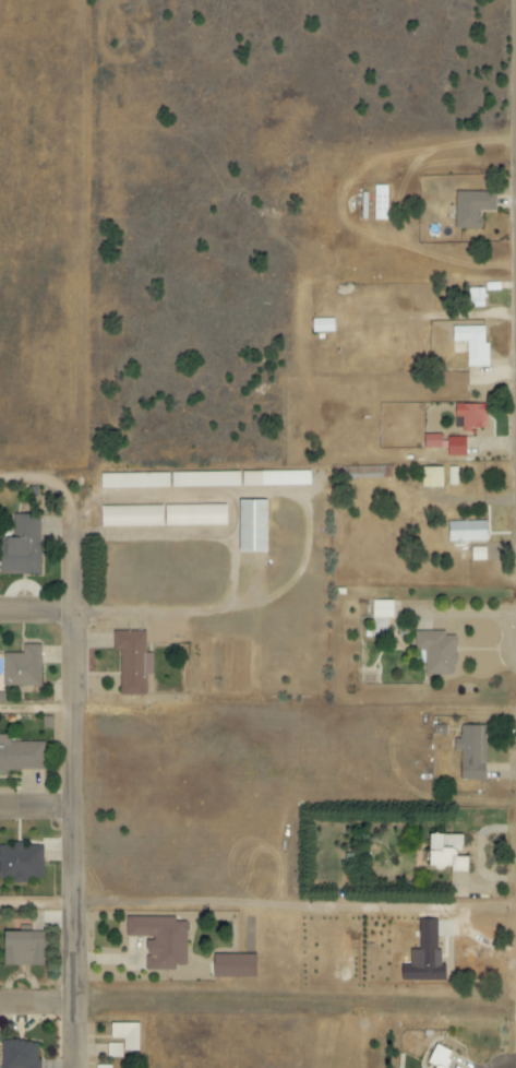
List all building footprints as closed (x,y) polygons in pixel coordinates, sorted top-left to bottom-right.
[(386,185),(373,185),(374,220),(387,220),(386,185)] [(455,228),(479,229),(479,211),(495,211),(495,192),(455,191),(455,228)] [(484,288),(464,289),(464,308),(484,307),(484,288)] [(311,319),(312,333),(333,332),(332,318),(311,319)] [(486,326),(452,327),(452,341),(466,341),(466,367),(487,367),(486,326)] [(485,428),(485,404),(454,403),(454,417),(461,417),(461,433),(476,433),(476,428),(485,428)] [(442,434),(423,434),(424,449),(446,448),(447,457),(465,456),(465,437),(442,437),(442,434)] [(343,467),(344,479),(389,478),(388,466),(343,467)] [(442,467),(421,467),(420,487),(442,488),(442,467)] [(174,473),(174,486),(239,485),(239,471),(174,473)] [(242,472),(242,486),(310,484),(309,471),(242,472)] [(100,474),(100,487),(165,486),(165,473),(100,474)] [(236,501),(237,552),(266,551),(265,500),(236,501)] [(164,526),(226,525),(225,504),(164,505),(164,526)] [(161,505),(100,506),(100,527),(161,526),(161,505)] [(39,514),(12,514),(12,538),(0,538),(0,575),(39,575),(39,514)] [(447,522),(447,542),(486,542),(485,521),(447,522)] [(485,547),(471,548),(471,562),(485,561),(485,547)] [(371,618),(393,618),(393,600),(371,601),(371,618)] [(144,631),(112,631),(112,651),(119,650),(120,695),(145,695),(144,676),(152,675),(151,653),(144,653),(144,631)] [(425,650),(425,675),(455,675),(455,636),(444,636),(444,632),(413,632),(413,650),(425,650)] [(40,645),(22,645),(22,653),(3,654),(3,686),(41,685),(40,645)] [(485,726),(461,726),(461,739),(453,739),(453,751),(459,751),(459,780),(484,781),(485,726)] [(42,773),(43,743),(9,742),(9,735),(0,735),(0,772),(42,773)] [(466,874),(466,857),(452,857),(452,845),(460,845),(460,835),(428,834),(427,869),(449,869),(449,873),(466,874)] [(12,878),(12,881),(43,881),(42,846),(0,847),(0,878),(12,878)] [(125,917),(125,937),(146,937),(146,971),(175,971),(175,965),(187,965),(186,922),(175,922),(175,917),(125,917)] [(444,981),(445,965),(437,965),(438,920),(418,920),(417,950),(409,950),(409,966),(400,966),(400,980),(444,981)] [(2,966),(43,965),(42,932),(2,933),(2,966)] [(255,978),(255,955),(212,955),(212,978),(255,978)] [(137,1023),(111,1024),(111,1039),(122,1039),(122,1051),(138,1051),(137,1023)] [(38,1041),(1,1042),(1,1067),(39,1067),(38,1041)] [(451,1052),(434,1045),(427,1065),(436,1067),(445,1067),(451,1052)]
